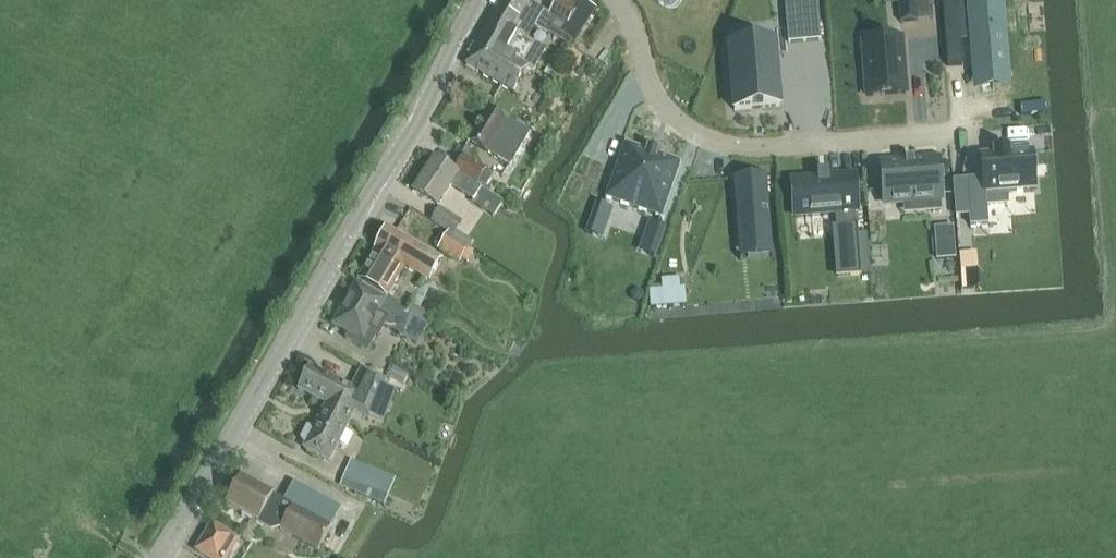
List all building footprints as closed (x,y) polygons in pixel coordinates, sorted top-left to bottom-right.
[(467,65),(513,92),(527,69),(533,73),(546,51),(527,40),(534,27),(547,34),(551,28),(575,43),(595,8),(582,0),(577,0),(574,6),(564,0),(560,0),(551,16),(542,11),(535,7),(530,3),(526,0),(506,0),(467,65)] [(789,43),(821,41),(818,0),(789,0),(785,0),(789,43)] [(899,5),(901,22),(918,21),(917,0),(899,0),(899,5)] [(977,47),(981,47),(982,64),(979,64),(980,82),(982,82),(981,80),(1003,78),(1004,80),(1005,80),(1001,32),(997,32),(995,10),(999,10),(998,0),(973,0),(977,47)] [(974,32),(959,33),(961,48),(975,46),(974,32)] [(902,39),(863,43),(868,97),(906,94),(902,39)] [(780,108),(775,45),(730,49),(735,111),(780,108)] [(488,110),(469,141),(496,157),(503,146),(507,148),(520,128),(506,120),(488,110)] [(607,197),(662,217),(682,162),(626,142),(607,197)] [(466,147),(461,155),(463,156),(469,160),(474,152),(466,147)] [(967,181),(970,216),(971,227),(988,225),(986,207),(1008,205),(1007,192),(1036,190),(1033,153),(981,157),(982,180),(967,181)] [(463,157),(454,172),(477,187),(487,171),(477,165),(463,157)] [(450,187),(473,201),(480,189),(458,175),(433,159),(412,191),(437,207),(450,187)] [(885,204),(903,203),(942,200),(939,161),(914,163),(914,160),(913,160),(913,163),(908,163),(907,161),(906,161),(906,163),(882,165),(885,204)] [(772,256),(772,258),(774,258),(767,177),(765,177),(765,179),(761,179),(756,179),(756,180),(751,180),(740,181),(736,182),(735,179),(734,179),(735,202),(736,202),(738,217),(737,217),(738,228),(739,232),(746,232),(748,258),(772,256)] [(774,225),(813,224),(813,237),(812,237),(813,287),(837,286),(836,236),(834,236),(833,223),(835,223),(833,186),(809,187),(809,181),(797,182),(797,187),(772,188),(774,225)] [(440,210),(432,223),(449,233),(453,236),(461,223),(440,210)] [(953,227),(935,229),(937,260),(956,259),(953,227)] [(385,297),(404,266),(429,281),(442,260),(387,228),(375,249),(356,280),(385,297)] [(471,247),(453,236),(449,233),(438,250),(460,264),(462,262),(467,266),(475,253),(469,250),(471,247)] [(681,289),(680,278),(662,280),(663,291),(668,290),(681,289)] [(356,282),(331,325),(348,334),(345,340),(368,353),(377,337),(380,338),(385,328),(404,338),(410,314),(388,301),(388,300),(356,282)] [(669,307),(668,290),(663,291),(651,292),(652,308),(669,307)] [(304,449),(331,462),(356,415),(370,421),(386,381),(360,369),(351,388),(345,385),(310,367),(298,390),(326,405),(315,428),(308,427),(302,439),(307,444),(304,449)] [(389,376),(404,385),(409,376),(394,368),(389,376)] [(279,530),(318,551),(342,508),(294,482),(283,502),(241,479),(227,505),(258,524),(259,522),(263,524),(273,521),(275,518),(284,522),(279,530)] [(374,502),(380,486),(364,479),(357,495),(374,502)] [(209,557),(232,557),(241,543),(214,526),(198,551),(209,557)]
